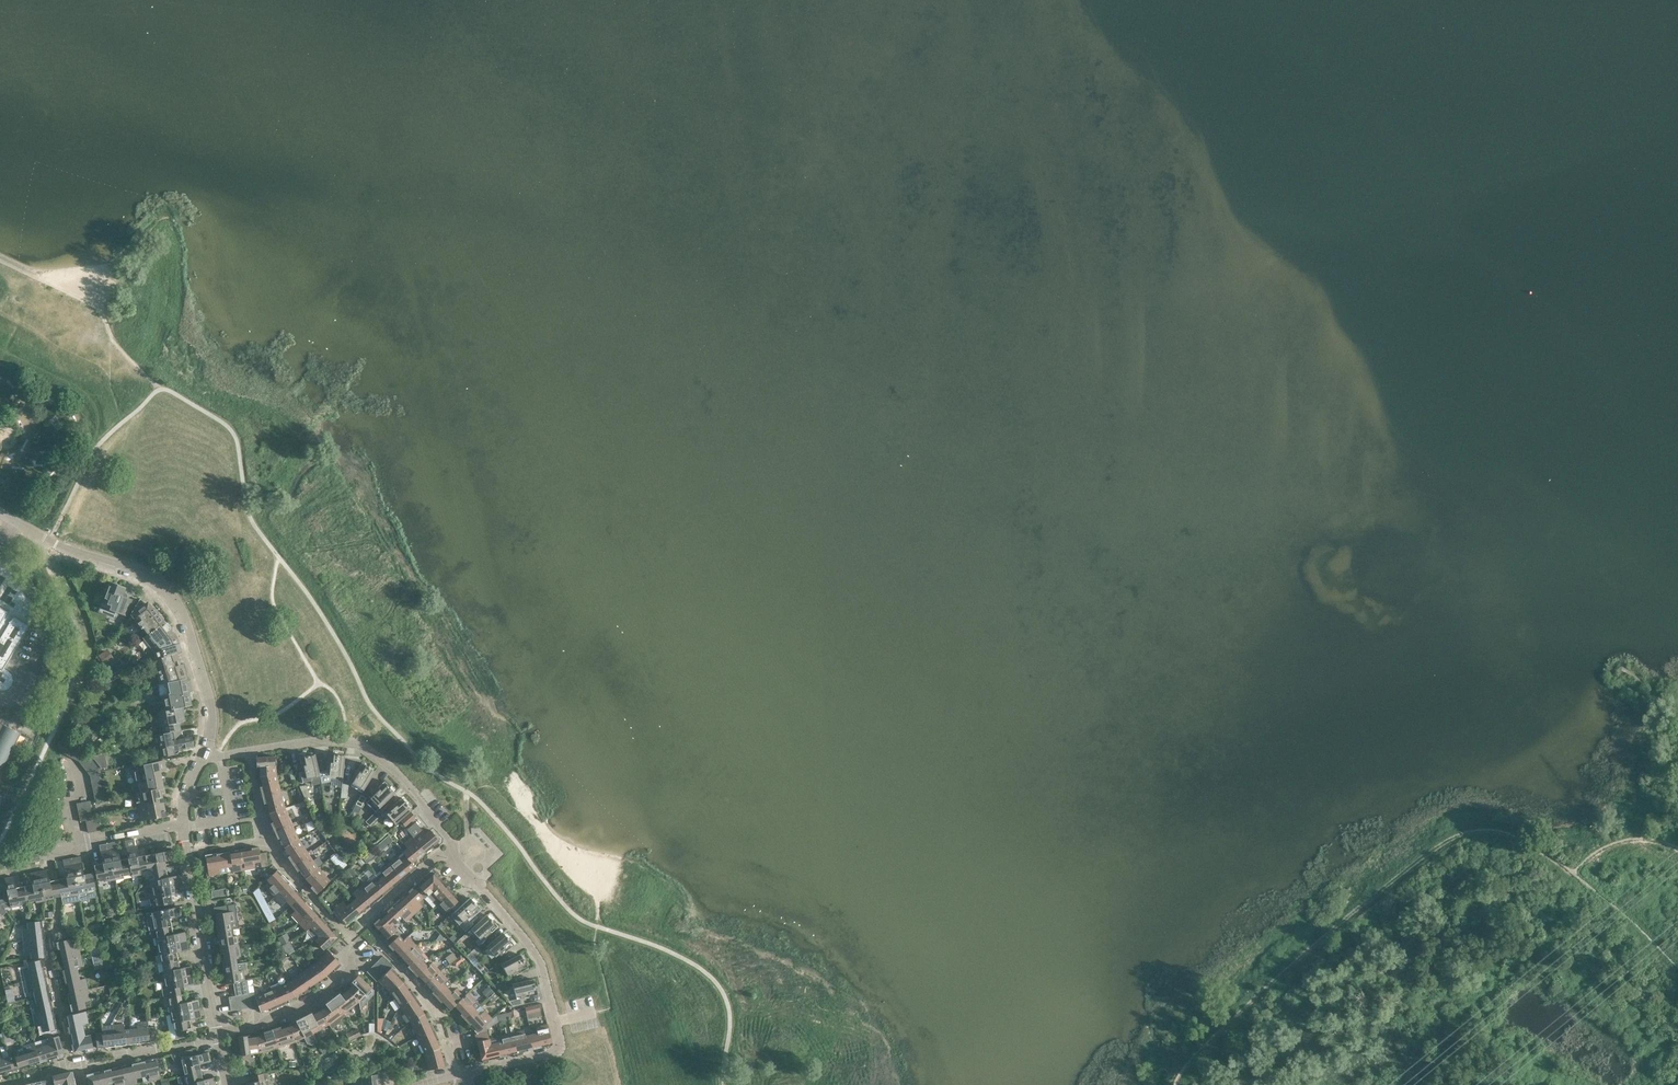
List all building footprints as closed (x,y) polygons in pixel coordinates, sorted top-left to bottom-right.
[(55,414),(47,421),(57,432),(65,425),(55,414)] [(4,563),(4,562),(3,561),(2,560),(1,560),(0,559),(0,690),(3,691),(11,688),(13,680),(12,675),(8,671),(4,668),(29,625),(36,614),(31,611),(36,605),(27,599),(7,560),(6,560),(6,561),(4,563)] [(127,616),(133,601),(122,597),(124,593),(124,594),(126,589),(110,583),(102,602),(103,602),(99,611),(117,618),(119,613),(127,616)] [(148,636),(166,623),(155,609),(152,610),(149,605),(141,601),(133,615),(138,622),(134,624),(140,632),(144,629),(148,636)] [(166,623),(148,636),(145,638),(156,653),(157,657),(148,659),(149,663),(177,654),(179,653),(177,645),(179,645),(176,636),(166,623)] [(108,649),(99,655),(106,665),(115,659),(108,649)] [(149,663),(151,670),(156,668),(159,678),(163,677),(165,683),(157,684),(158,685),(161,685),(186,679),(188,679),(184,665),(180,666),(177,654),(149,663)] [(186,679),(161,685),(166,711),(183,708),(192,706),(186,679)] [(183,708),(166,711),(158,713),(161,727),(163,727),(164,734),(181,731),(181,730),(182,730),(180,723),(186,722),(183,708)] [(0,715),(0,770),(13,744),(18,734),(19,732),(4,725),(1,723),(4,718),(0,715)] [(181,731),(164,734),(158,735),(163,757),(177,755),(176,751),(194,747),(192,737),(183,739),(181,731)] [(63,753),(68,755),(74,744),(68,741),(63,753)] [(68,755),(74,758),(80,747),(74,744),(68,755)] [(88,751),(80,747),(74,758),(79,760),(79,761),(88,751)] [(79,761),(83,766),(94,758),(88,751),(79,761)] [(104,753),(93,756),(102,768),(107,767),(104,753)] [(327,770),(319,772),(321,782),(322,784),(331,782),(330,779),(342,780),(344,755),(338,755),(338,754),(329,754),(327,770)] [(321,782),(319,772),(315,755),(309,756),(309,755),(299,758),(303,772),(299,773),(301,783),(312,780),(313,784),(321,782)] [(276,774),(275,756),(256,757),(256,763),(260,763),(261,775),(276,774)] [(97,763),(94,758),(83,766),(87,771),(97,763)] [(142,793),(161,789),(160,788),(163,788),(160,771),(166,770),(164,762),(144,766),(144,769),(133,771),(136,783),(140,782),(142,793)] [(350,781),(351,784),(362,792),(375,772),(370,769),(370,768),(362,762),(350,781)] [(103,770),(97,763),(87,771),(91,776),(103,771),(103,770)] [(91,776),(92,782),(105,780),(103,771),(91,776)] [(276,774),(261,775),(264,790),(261,791),(262,796),(280,791),(276,774)] [(106,786),(105,780),(92,782),(93,788),(106,786)] [(367,804),(375,812),(395,793),(391,789),(391,788),(385,782),(372,794),(374,796),(370,799),(371,800),(367,804)] [(299,786),(305,799),(311,797),(306,784),(302,785),(299,786)] [(93,788),(94,794),(107,792),(106,786),(93,788)] [(161,789),(142,793),(136,794),(137,802),(136,802),(137,804),(138,803),(139,807),(163,802),(161,789)] [(280,791),(262,796),(263,801),(266,800),(270,814),(285,808),(280,791)] [(108,798),(107,792),(94,794),(95,800),(108,798)] [(366,798),(361,795),(360,795),(355,804),(361,807),(366,798)] [(395,825),(411,810),(407,806),(408,806),(401,798),(389,809),(390,811),(386,815),(395,825)] [(77,804),(78,810),(92,807),(90,801),(77,804)] [(163,802),(139,807),(141,821),(166,816),(163,802)] [(92,807),(78,810),(79,816),(93,814),(92,807)] [(274,831),(291,824),(285,808),(270,814),(275,826),(272,827),(274,831)] [(302,810),(290,813),(292,821),(304,817),(302,810)] [(375,812),(365,822),(369,827),(380,817),(375,812)] [(401,821),(401,822),(405,826),(415,817),(411,812),(401,821)] [(80,822),(86,821),(94,819),(93,814),(79,816),(80,822)] [(86,821),(87,827),(100,824),(99,818),(94,819),(86,821)] [(101,830),(100,824),(87,827),(88,832),(101,830)] [(285,849),(298,840),(291,824),(274,831),(276,837),(279,835),(285,849)] [(421,830),(412,838),(423,851),(431,844),(433,847),(439,842),(429,830),(424,834),(421,830)] [(405,857),(411,865),(417,860),(415,858),(423,851),(412,838),(403,845),(407,849),(401,853),(402,853),(405,857)] [(298,840),(285,849),(292,859),(289,861),(292,865),(308,854),(298,840)] [(117,842),(108,844),(115,880),(124,879),(124,876),(132,875),(128,859),(120,860),(117,842)] [(95,865),(98,882),(106,880),(107,882),(115,880),(108,844),(100,845),(103,864),(95,865)] [(126,847),(128,859),(132,875),(132,877),(142,875),(141,870),(148,868),(145,855),(137,857),(135,845),(126,847)] [(25,850),(26,856),(39,854),(38,847),(25,850)] [(244,870),(249,869),(255,868),(254,863),(261,862),(261,867),(269,866),(267,852),(260,853),(259,847),(252,848),(252,851),(241,852),(244,870)] [(149,868),(154,872),(166,869),(165,860),(177,858),(175,849),(145,855),(148,868),(149,868)] [(230,852),(224,853),(225,867),(232,866),(232,871),(244,870),(241,852),(230,853),(230,852)] [(220,868),(225,867),(224,853),(217,854),(217,856),(206,858),(209,875),(221,874),(220,868)] [(402,853),(388,865),(400,879),(408,872),(410,874),(415,869),(411,865),(405,857),(402,853)] [(40,859),(39,854),(26,856),(27,862),(40,859)] [(308,854),(292,865),(294,869),(297,867),(306,880),(317,869),(308,854)] [(84,875),(83,869),(81,856),(72,858),(80,900),(81,902),(90,900),(89,898),(97,897),(95,889),(96,888),(94,873),(84,875)] [(58,879),(61,895),(63,904),(80,900),(72,858),(63,860),(67,878),(58,879)] [(267,889),(274,897),(287,885),(280,877),(282,875),(273,865),(262,875),(271,885),(267,889)] [(388,892),(396,886),(394,884),(400,879),(388,865),(374,876),(388,892)] [(168,877),(166,869),(154,872),(156,880),(151,881),(152,890),(181,884),(179,875),(168,877)] [(317,869),(306,880),(314,888),(312,891),(316,895),(329,881),(317,869)] [(48,870),(40,872),(39,872),(45,901),(54,899),(53,897),(57,896),(61,895),(58,879),(54,880),(50,881),(48,870)] [(36,902),(45,901),(39,872),(31,873),(33,884),(24,886),(27,902),(35,900),(36,902)] [(432,892),(436,897),(444,890),(439,886),(443,883),(434,873),(433,875),(430,872),(417,884),(427,896),(432,892)] [(27,902),(24,886),(16,887),(14,876),(5,878),(6,884),(7,889),(8,894),(0,896),(0,899),(5,908),(19,905),(19,903),(27,902)] [(374,876),(361,887),(372,901),(378,896),(380,898),(388,892),(374,876)] [(324,902),(339,887),(334,882),(319,897),(320,899),(324,902)] [(440,901),(436,905),(444,914),(457,901),(450,894),(452,892),(443,883),(439,886),(444,890),(436,897),(440,901)] [(173,903),(171,895),(183,892),(181,884),(152,890),(154,898),(150,899),(152,907),(173,903)] [(286,901),(290,906),(301,896),(297,891),(294,893),(287,885),(274,897),(282,906),(286,901)] [(355,898),(351,902),(360,914),(365,910),(364,908),(372,901),(361,887),(352,894),(355,898)] [(423,898),(414,887),(407,892),(409,894),(402,901),(413,914),(422,906),(418,902),(423,898)] [(211,892),(212,898),(226,895),(225,889),(211,892)] [(291,915),(298,923),(311,911),(304,903),(306,902),(301,896),(290,906),(295,911),(291,915)] [(470,922),(469,921),(481,909),(469,897),(454,913),(463,922),(458,927),(461,931),(452,939),(456,942),(465,934),(462,930),(470,922)] [(392,907),(381,916),(384,920),(390,915),(396,922),(401,918),(405,922),(413,914),(402,901),(394,909),(392,907)] [(355,919),(360,914),(351,902),(346,906),(342,903),(334,910),(345,924),(353,917),(355,919)] [(214,907),(215,914),(218,932),(232,930),(239,929),(235,903),(214,907)] [(150,931),(156,929),(172,926),(170,918),(173,917),(182,915),(180,907),(146,913),(150,931)] [(329,927),(324,922),(320,918),(318,919),(311,911),(298,923),(306,932),(307,932),(311,928),(315,933),(322,926),(326,931),(329,927)] [(373,923),(381,932),(386,939),(384,942),(387,946),(398,936),(403,940),(407,936),(409,934),(404,928),(397,935),(394,932),(396,931),(392,926),(396,922),(390,915),(384,920),(381,916),(373,923)] [(470,929),(479,939),(474,943),(477,945),(467,955),(472,959),(481,950),(477,946),(486,938),(485,937),(497,926),(486,915),(470,929)] [(22,930),(23,941),(41,939),(40,928),(43,928),(42,921),(27,922),(28,929),(22,930)] [(174,934),(172,926),(156,929),(158,937),(156,938),(157,947),(187,941),(186,932),(179,933),(174,934)] [(322,926),(315,933),(311,928),(307,932),(323,950),(337,937),(329,927),(326,931),(322,926)] [(218,932),(218,934),(221,949),(239,946),(237,935),(233,936),(232,930),(218,932)] [(503,931),(486,944),(494,955),(498,953),(499,954),(513,944),(507,936),(507,937),(503,931)] [(386,939),(381,932),(377,935),(384,942),(386,939)] [(287,933),(277,938),(281,945),(291,940),(287,933)] [(415,944),(407,936),(403,940),(398,936),(387,946),(392,950),(394,949),(402,957),(415,944)] [(41,939),(23,941),(25,952),(30,951),(31,958),(46,956),(45,949),(43,949),(41,939)] [(71,939),(69,939),(57,942),(58,949),(60,948),(63,959),(81,955),(78,944),(72,945),(71,939)] [(268,941),(270,948),(277,947),(275,940),(268,941)] [(177,952),(182,950),(189,949),(187,941),(157,947),(159,955),(156,956),(158,964),(179,960),(177,952)] [(291,941),(283,945),(288,955),(296,951),(291,941)] [(411,972),(422,961),(418,957),(422,952),(415,944),(402,957),(409,965),(407,967),(411,972)] [(239,946),(221,949),(223,966),(237,964),(236,958),(240,957),(239,946)] [(341,966),(328,952),(315,964),(326,975),(333,969),(335,972),(341,966)] [(520,954),(501,964),(507,976),(511,973),(512,975),(528,968),(523,959),(522,959),(520,954)] [(64,976),(78,973),(77,967),(83,966),(81,955),(63,959),(65,969),(63,970),(64,976)] [(465,960),(462,956),(453,962),(456,966),(465,960)] [(391,968),(389,966),(381,957),(376,962),(386,973),(391,968)] [(23,970),(25,981),(43,977),(41,967),(43,966),(42,959),(27,962),(29,969),(23,970)] [(180,968),(179,960),(158,964),(159,972),(162,972),(164,980),(188,976),(194,975),(192,966),(180,968)] [(411,972),(416,976),(417,974),(425,983),(439,970),(431,962),(426,966),(422,961),(411,972)] [(386,973),(376,962),(371,966),(381,977),(386,973)] [(477,966),(483,975),(488,971),(482,962),(477,966)] [(223,966),(226,984),(233,983),(233,984),(244,983),(244,981),(242,970),(238,971),(237,964),(223,966)] [(326,975),(315,964),(302,973),(313,989),(320,985),(318,981),(326,975)] [(378,980),(381,977),(371,966),(366,971),(376,982),(378,980)] [(402,982),(393,974),(395,972),(391,968),(386,973),(381,977),(378,980),(390,993),(402,982)] [(447,979),(439,970),(425,983),(432,990),(430,992),(435,998),(446,988),(451,983),(447,979)] [(15,982),(21,981),(20,972),(1,975),(2,988),(15,986),(15,982)] [(70,993),(88,989),(85,978),(80,979),(78,973),(64,976),(65,983),(68,982),(70,993)] [(313,989),(302,973),(288,982),(295,997),(303,991),(305,994),(308,992),(313,989)] [(98,987),(105,984),(101,975),(94,978),(98,987)] [(194,975),(188,976),(164,980),(166,988),(162,989),(164,998),(186,994),(184,986),(196,983),(194,975)] [(353,985),(348,990),(347,991),(357,1003),(360,1000),(363,1003),(366,1002),(368,1000),(369,997),(366,994),(371,989),(357,976),(354,980),(352,983),(353,985)] [(33,991),(35,997),(49,994),(48,987),(45,988),(43,977),(25,981),(28,992),(33,991)] [(504,977),(493,983),(498,988),(507,983),(504,977)] [(520,998),(508,1002),(512,1007),(523,1004),(521,998),(537,994),(534,984),(534,985),(532,979),(512,984),(515,998),(520,996),(520,998)] [(247,981),(244,981),(244,983),(233,984),(234,990),(248,988),(247,981)] [(271,990),(279,1008),(287,1004),(286,1001),(295,997),(288,982),(286,983),(280,986),(279,984),(270,987),(271,990)] [(415,997),(412,993),(410,995),(402,982),(390,993),(393,997),(400,1007),(415,997)] [(249,995),(248,988),(234,990),(235,997),(242,996),(249,995)] [(454,1005),(463,996),(455,988),(450,992),(446,988),(435,998),(440,1002),(442,1000),(450,1009),(454,1005)] [(72,1003),(70,1004),(72,1011),(86,1008),(84,1001),(90,1000),(88,989),(70,993),(72,1003)] [(12,1002),(26,1000),(25,990),(11,992),(12,1002)] [(279,1008),(271,990),(256,997),(259,1007),(260,1012),(269,1008),(270,1011),(279,1008)] [(340,993),(332,1000),(343,1014),(357,1003),(347,991),(342,995),(340,993)] [(463,996),(454,1005),(461,1013),(459,1015),(464,1020),(479,1006),(475,1001),(466,993),(463,996)] [(30,1004),(33,1015),(51,1011),(48,1001),(51,1000),(49,994),(35,997),(36,1003),(30,1004)] [(186,994),(164,998),(165,1007),(169,1006),(171,1014),(201,1008),(199,999),(187,1002),(186,994)] [(251,1008),(259,1007),(256,997),(255,994),(249,995),(251,1008)] [(251,1008),(249,995),(242,996),(243,1003),(244,1009),(251,1008)] [(229,998),(230,1005),(243,1003),(242,996),(235,997),(229,998)] [(423,1014),(415,1003),(417,1001),(415,997),(400,1007),(410,1022),(423,1014)] [(329,1024),(343,1014),(332,1000),(325,1005),(327,1007),(320,1012),(328,1025),(329,1024)] [(12,1001),(6,1003),(8,1012),(15,1010),(12,1001)] [(244,1009),(243,1003),(230,1005),(231,1012),(244,1009)] [(145,1009),(148,1018),(163,1014),(161,1005),(145,1009)] [(539,1010),(537,1005),(524,1008),(525,1014),(539,1010)] [(483,1011),(479,1006),(464,1020),(469,1024),(470,1023),(478,1031),(491,1019),(483,1011)] [(191,1019),(196,1018),(203,1017),(201,1008),(171,1014),(173,1023),(175,1023),(178,1038),(188,1036),(186,1029),(192,1028),(191,1019)] [(42,1031),(46,1031),(49,1030),(50,1034),(53,1033),(58,1032),(55,1021),(53,1022),(51,1011),(33,1015),(35,1026),(41,1025),(42,1031)] [(68,1026),(69,1033),(84,1030),(82,1024),(88,1023),(85,1011),(68,1015),(70,1026),(68,1026)] [(311,1013),(303,1017),(312,1033),(328,1025),(320,1012),(312,1016),(311,1013)] [(433,1030),(431,1026),(429,1027),(423,1014),(410,1022),(417,1038),(433,1030)] [(316,1042),(312,1033),(303,1017),(295,1021),(297,1024),(288,1028),(295,1042),(304,1037),(306,1043),(311,1045),(316,1042)] [(391,1022),(384,1018),(381,1029),(386,1031),(391,1022)] [(150,1039),(149,1027),(149,1021),(137,1022),(137,1028),(132,1029),(133,1043),(139,1042),(139,1040),(150,1039)] [(125,1024),(114,1025),(115,1042),(126,1041),(126,1044),(133,1043),(132,1029),(125,1030),(125,1024)] [(115,1042),(114,1025),(101,1026),(102,1032),(96,1032),(97,1047),(105,1046),(105,1043),(115,1042)] [(530,1034),(534,1049),(540,1047),(540,1045),(551,1042),(547,1025),(535,1027),(536,1032),(530,1034)] [(272,1030),(277,1047),(295,1042),(288,1028),(281,1030),(280,1028),(272,1030)] [(391,1040),(395,1031),(389,1028),(385,1038),(391,1040)] [(357,1029),(351,1032),(354,1038),(360,1036),(357,1029)] [(49,1030),(46,1031),(47,1038),(35,1042),(37,1048),(42,1046),(46,1060),(64,1055),(58,1035),(54,1036),(53,1033),(50,1034),(49,1030)] [(85,1048),(93,1047),(91,1035),(85,1036),(84,1030),(69,1033),(71,1039),(73,1039),(74,1043),(71,1044),(73,1051),(85,1048)] [(264,1035),(256,1038),(260,1052),(277,1047),(272,1030),(263,1033),(264,1035)] [(439,1048),(436,1042),(433,1036),(435,1034),(433,1030),(417,1038),(424,1053),(439,1048)] [(523,1030),(512,1033),(516,1051),(526,1048),(527,1050),(534,1049),(530,1034),(524,1035),(523,1030)] [(351,1032),(346,1034),(348,1041),(354,1038),(351,1032)] [(492,1056),(493,1058),(499,1057),(496,1042),(489,1044),(486,1032),(475,1034),(476,1042),(477,1041),(482,1061),(488,1060),(488,1057),(492,1056)] [(502,1041),(496,1042),(499,1057),(506,1055),(505,1053),(516,1051),(512,1033),(500,1036),(502,1041)] [(246,1035),(241,1036),(238,1037),(241,1055),(260,1052),(256,1038),(247,1039),(246,1035)] [(35,1042),(24,1045),(29,1062),(39,1059),(40,1062),(46,1060),(42,1046),(37,1048),(35,1042)] [(14,1054),(9,1056),(13,1070),(19,1068),(19,1066),(29,1062),(24,1045),(13,1049),(14,1054)] [(424,1053),(427,1070),(445,1065),(444,1061),(442,1061),(439,1048),(424,1053)] [(202,1072),(200,1064),(211,1061),(209,1052),(194,1055),(193,1049),(170,1054),(179,1068),(184,1067),(186,1075),(202,1072)] [(13,1070),(9,1056),(3,1057),(1,1052),(0,1052),(0,1071),(6,1069),(7,1072),(13,1070)] [(156,1059),(156,1061),(160,1073),(166,1072),(163,1057),(156,1059)] [(145,1061),(139,1063),(142,1077),(148,1075),(149,1081),(161,1078),(160,1073),(156,1061),(146,1063),(145,1061)] [(142,1077),(139,1063),(132,1064),(133,1066),(122,1069),(126,1084),(132,1084),(138,1084),(136,1078),(142,1077)] [(408,1067),(410,1074),(425,1070),(423,1063),(408,1067)] [(106,1074),(108,1084),(114,1083),(115,1084),(126,1084),(122,1069),(112,1071),(111,1069),(104,1070),(105,1074),(106,1074)] [(71,1083),(75,1082),(72,1071),(52,1075),(55,1084),(71,1084),(71,1083)] [(108,1084),(106,1074),(105,1074),(99,1076),(98,1072),(86,1075),(88,1084),(106,1084),(108,1084)] [(209,1078),(203,1080),(202,1072),(186,1075),(188,1084),(186,1084),(217,1084),(215,1077),(209,1078)] [(246,1084),(270,1084),(268,1073),(251,1076),(252,1083),(246,1084)] [(378,1075),(360,1077),(361,1084),(379,1084),(378,1075)]
